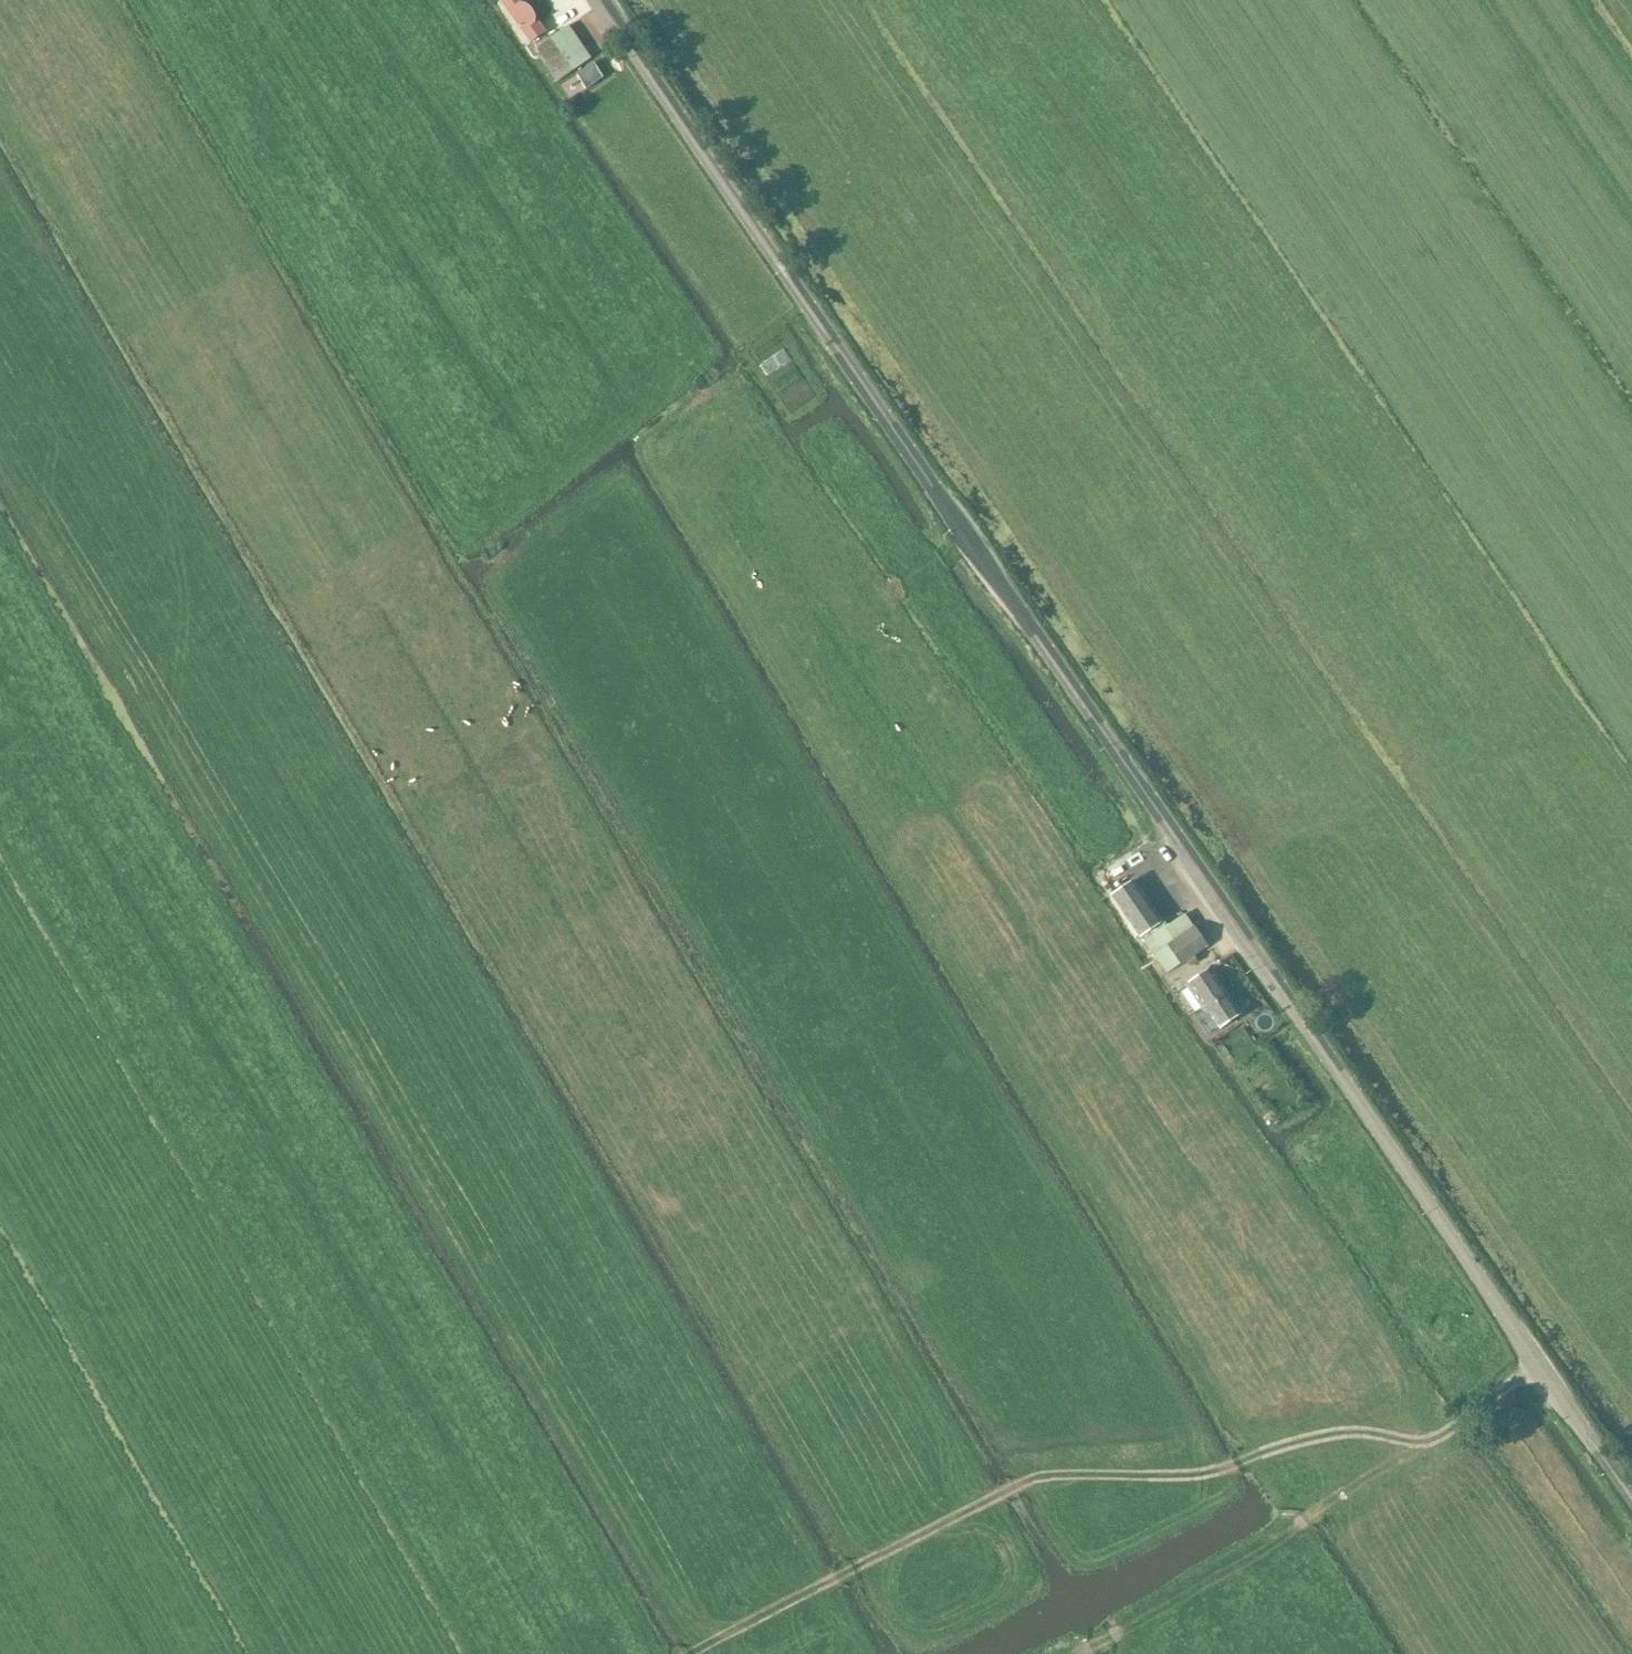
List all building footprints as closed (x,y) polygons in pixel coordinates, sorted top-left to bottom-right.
[(498,0),(529,45),(544,35),(547,32),(525,0),(498,0)] [(548,41),(535,50),(557,81),(591,57),(569,26),(548,41)] [(594,62),(577,74),(586,89),(604,77),(594,62)] [(1163,920),(1135,880),(1112,896),(1140,936),(1163,920)] [(1167,926),(1145,941),(1155,955),(1155,954),(1168,972),(1180,964),(1190,957),(1208,944),(1195,926),(1177,939),(1167,926)] [(1209,1035),(1240,1014),(1211,971),(1188,987),(1203,1010),(1196,1015),(1209,1035)]
